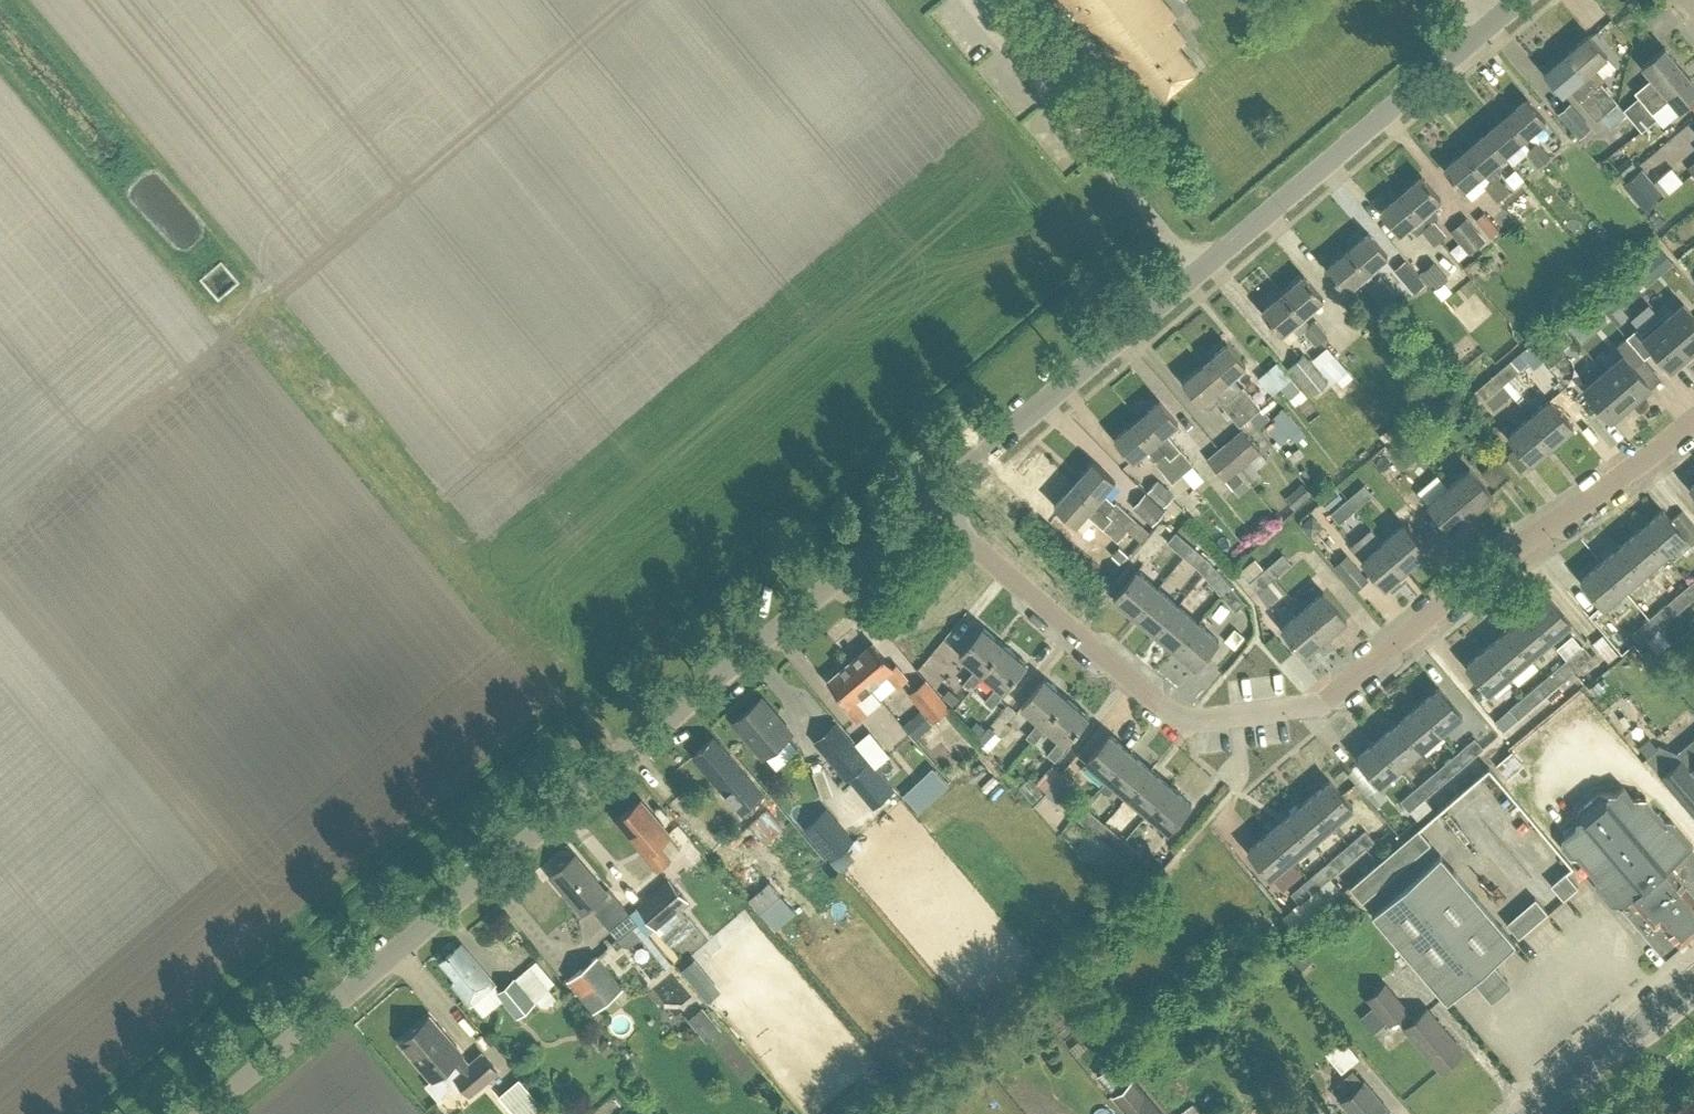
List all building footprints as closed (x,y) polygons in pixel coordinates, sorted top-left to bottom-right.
[(1140,91),(1152,81),(1162,92),(1196,64),(1178,43),(1186,36),(1172,20),(1177,15),(1164,0),(1063,0),(1140,91)] [(1590,91),(1607,112),(1618,103),(1601,83),(1603,80),(1593,68),(1608,55),(1589,33),(1566,53),(1595,87),(1590,91)] [(1625,35),(1615,63),(1629,68),(1638,40),(1625,35)] [(1625,110),(1643,131),(1664,113),(1651,97),(1662,88),(1684,68),(1665,46),(1643,65),(1654,79),(1643,88),(1646,92),(1625,110)] [(1579,100),(1597,121),(1607,112),(1590,91),(1595,87),(1566,53),(1544,72),(1563,93),(1576,82),(1586,93),(1579,100)] [(1662,88),(1682,110),(1693,100),(1693,80),(1684,68),(1662,88)] [(1508,114),(1526,136),(1547,118),(1528,96),(1508,114)] [(1570,101),(1558,111),(1578,136),(1591,126),(1570,101)] [(1487,132),(1505,154),(1526,136),(1508,114),(1487,132)] [(1466,149),(1485,171),(1492,179),(1498,174),(1502,170),(1495,162),(1505,154),(1487,132),(1466,149)] [(1537,140),(1525,150),(1538,165),(1551,155),(1537,140)] [(1445,168),(1463,189),(1485,171),(1466,149),(1445,168)] [(1632,173),(1647,191),(1660,179),(1646,162),(1632,173)] [(1498,174),(1492,179),(1505,194),(1511,189),(1502,179),(1498,174)] [(1422,175),(1401,193),(1441,238),(1446,234),(1433,219),(1439,214),(1431,206),(1441,197),(1422,175)] [(1492,179),(1486,184),(1499,199),(1502,197),(1505,194),(1492,179)] [(1401,193),(1381,210),(1400,233),(1410,225),(1417,233),(1422,228),(1435,243),(1441,238),(1401,193)] [(1464,216),(1448,229),(1467,252),(1483,239),(1464,216)] [(1349,249),(1367,272),(1388,254),(1370,232),(1349,249)] [(1661,247),(1648,259),(1659,272),(1673,261),(1661,247)] [(1328,267),(1346,289),(1367,272),(1349,249),(1328,267)] [(1422,270),(1437,287),(1448,278),(1433,261),(1422,270)] [(1304,274),(1284,292),(1303,314),(1324,296),(1304,274)] [(1367,285),(1380,300),(1392,290),(1379,275),(1367,285)] [(1623,302),(1613,290),(1601,301),(1612,313),(1623,302)] [(1284,292),(1263,310),(1282,332),(1294,321),(1299,327),(1305,323),(1284,292)] [(1664,319),(1690,349),(1693,346),(1693,315),(1683,303),(1664,319)] [(1690,349),(1664,319),(1661,315),(1641,332),(1637,327),(1626,336),(1644,357),(1654,349),(1670,367),(1690,349)] [(1316,318),(1310,323),(1323,338),(1328,333),(1316,318)] [(1310,323),(1304,328),(1317,342),(1323,338),(1310,323)] [(1541,349),(1554,365),(1570,352),(1558,336),(1541,349)] [(1622,355),(1604,370),(1630,400),(1650,384),(1634,366),(1644,358),(1626,336),(1615,346),(1622,355)] [(1204,362),(1250,416),(1261,407),(1243,386),(1242,387),(1232,376),(1246,365),(1227,343),(1204,362)] [(1322,365),(1336,381),(1339,378),(1344,385),(1355,376),(1350,369),(1351,368),(1337,352),(1322,365)] [(1304,353),(1290,364),(1314,392),(1327,381),(1304,353)] [(1268,367),(1258,375),(1272,391),(1280,385),(1290,396),(1301,387),(1277,359),(1268,367)] [(1478,390),(1487,400),(1520,371),(1511,361),(1478,390)] [(1218,400),(1239,425),(1250,416),(1204,362),(1182,381),(1200,403),(1204,407),(1210,407),(1218,400)] [(1604,370),(1584,387),(1610,418),(1630,400),(1604,370)] [(1322,394),(1333,407),(1348,393),(1338,380),(1322,394)] [(1529,416),(1553,444),(1574,426),(1551,398),(1529,416)] [(1137,419),(1182,473),(1193,464),(1176,443),(1174,444),(1165,433),(1178,422),(1159,400),(1137,419)] [(1287,409),(1277,417),(1291,434),(1301,425),(1287,409)] [(1508,434),(1532,462),(1553,444),(1529,416),(1508,434)] [(1154,461),(1172,482),(1182,473),(1137,419),(1114,438),(1133,460),(1146,449),(1155,460),(1154,461)] [(1414,423),(1403,431),(1406,434),(1421,452),(1437,438),(1428,429),(1423,434),(1414,423)] [(1240,430),(1219,448),(1237,469),(1258,452),(1240,430)] [(1406,434),(1393,445),(1400,453),(1395,457),(1403,467),(1421,452),(1406,434)] [(1219,448),(1207,458),(1225,479),(1237,469),(1219,448)] [(1075,482),(1128,529),(1138,519),(1117,501),(1116,502),(1105,492),(1116,479),(1095,460),(1075,482)] [(1449,484),(1472,512),(1493,495),(1469,467),(1449,484)] [(1162,480),(1151,492),(1167,506),(1178,494),(1162,480)] [(1188,491),(1202,505),(1212,494),(1199,481),(1188,491)] [(1098,522),(1119,540),(1128,529),(1075,482),(1055,504),(1077,524),(1089,511),(1100,520),(1098,522)] [(1303,482),(1296,488),(1304,498),(1312,492),(1303,482)] [(1364,483),(1347,497),(1355,507),(1373,493),(1364,483)] [(1428,502),(1451,530),(1472,512),(1449,484),(1428,502)] [(1146,492),(1134,504),(1151,520),(1162,508),(1146,492)] [(1347,497),(1330,511),(1339,521),(1355,507),(1347,497)] [(1643,527),(1666,554),(1687,536),(1664,509),(1643,527)] [(1690,537),(1693,533),(1693,522),(1684,510),(1674,518),(1690,537)] [(1383,540),(1407,568),(1428,550),(1404,522),(1383,540)] [(1623,544),(1646,571),(1666,554),(1643,527),(1623,544)] [(1210,577),(1222,591),(1238,610),(1247,600),(1222,570),(1213,560),(1178,530),(1170,541),(1203,569),(1210,577)] [(1362,558),(1386,586),(1407,568),(1383,540),(1362,558)] [(1603,561),(1625,588),(1646,571),(1623,544),(1603,561)] [(1282,553),(1266,566),(1275,576),(1291,563),(1282,553)] [(1335,564),(1356,589),(1368,579),(1347,554),(1335,564)] [(1582,578),(1605,605),(1625,588),(1603,561),(1582,578)] [(1250,580),(1249,581),(1257,591),(1275,576),(1266,566),(1263,569),(1250,580)] [(1138,569),(1114,596),(1134,613),(1158,586),(1138,569)] [(1670,599),(1678,609),(1693,595),(1693,587),(1690,582),(1670,599)] [(1158,586),(1134,613),(1155,631),(1179,604),(1158,586)] [(1302,609),(1326,637),(1347,619),(1323,591),(1302,609)] [(1528,612),(1551,639),(1572,622),(1549,594),(1528,612)] [(1670,599),(1649,616),(1657,626),(1678,609),(1670,599)] [(1179,604),(1155,631),(1176,649),(1199,621),(1179,604)] [(1281,627),(1305,654),(1326,637),(1302,609),(1281,627)] [(1508,629),(1531,656),(1551,639),(1528,612),(1508,629)] [(1649,616),(1632,631),(1640,640),(1657,626),(1649,616)] [(1199,621),(1176,649),(1196,666),(1220,639),(1199,621)] [(971,688),(984,673),(1003,644),(981,626),(959,652),(976,666),(963,681),(971,688)] [(1488,646),(1511,673),(1531,656),(1508,629),(1488,646)] [(1268,639),(1265,641),(1281,660),(1284,658),(1291,652),(1274,633),(1268,639)] [(1615,654),(1599,635),(1590,643),(1606,662),(1615,654)] [(852,661),(872,686),(887,673),(898,686),(909,677),(898,664),(894,667),(874,642),(852,661)] [(984,698),(992,705),(1005,690),(1003,689),(1025,663),(1003,644),(984,673),(997,683),(984,698)] [(1583,644),(1567,658),(1575,668),(1592,654),(1583,644)] [(1467,663),(1490,691),(1511,673),(1488,646),(1467,663)] [(1567,658),(1547,675),(1555,685),(1575,668),(1567,658)] [(847,707),(858,720),(867,712),(856,699),(872,686),(852,661),(830,679),(851,704),(847,707)] [(1547,675),(1526,692),(1535,702),(1555,685),(1547,675)] [(906,694),(918,708),(921,706),(933,721),(951,705),(927,676),(906,694)] [(1034,741),(1047,725),(1043,722),(1065,696),(1044,678),(1022,704),(1039,719),(1026,734),(1034,741)] [(1419,704),(1442,732),(1463,714),(1440,686),(1419,704)] [(971,692),(961,700),(973,715),(983,706),(971,692)] [(1526,692),(1508,707),(1517,717),(1534,703),(1535,702),(1526,692)] [(1047,752),(1055,758),(1068,742),(1066,740),(1087,714),(1065,696),(1043,722),(1047,725),(1060,736),(1047,752)] [(790,733),(760,698),(735,720),(765,754),(790,733)] [(1442,732),(1419,704),(1399,722),(1422,749),(1442,732)] [(915,737),(931,723),(920,710),(903,724),(915,737)] [(976,719),(969,728),(977,735),(985,727),(976,719)] [(1000,720),(985,737),(994,744),(1008,728),(1000,720)] [(876,721),(860,733),(880,760),(896,747),(876,721)] [(1422,749),(1399,722),(1378,739),(1402,766),(1422,749)] [(815,741),(847,777),(867,760),(835,724),(815,741)] [(1087,760),(1108,777),(1131,750),(1110,733),(1087,760)] [(1474,735),(1457,750),(1465,759),(1482,744),(1474,735)] [(1676,751),(1659,745),(1648,754),(1676,789),(1690,806),(1693,804),(1693,806),(1693,736),(1676,751)] [(698,752),(713,768),(709,772),(721,786),(724,783),(729,789),(725,792),(742,811),(763,793),(741,768),(740,769),(714,738),(698,752)] [(1402,766),(1378,739),(1358,757),(1381,784),(1402,766)] [(1108,777),(1128,794),(1151,767),(1131,750),(1108,777)] [(1457,750),(1437,767),(1445,776),(1465,759),(1457,750)] [(1496,764),(1508,778),(1523,765),(1511,751),(1496,764)] [(1036,782),(1054,798),(1071,779),(1052,763),(1036,782)] [(932,766),(902,794),(918,811),(948,783),(932,766)] [(1128,794),(1148,811),(1171,784),(1151,767),(1128,794)] [(1437,767),(1417,784),(1425,793),(1445,776),(1437,767)] [(1309,796),(1333,824),(1354,806),(1330,779),(1309,796)] [(1148,811),(1168,829),(1192,801),(1171,784),(1148,811)] [(1417,784),(1400,799),(1407,808),(1425,793),(1417,784)] [(1656,945),(1657,945),(1665,954),(1693,930),(1693,931),(1693,848),(1691,844),(1672,819),(1663,818),(1645,797),(1633,796),(1623,784),(1616,790),(1599,790),(1577,808),(1575,825),(1562,836),(1561,845),(1567,853),(1580,854),(1597,874),(1595,885),(1610,903),(1621,904),(1656,945)] [(1066,791),(1058,801),(1075,816),(1084,805),(1066,791)] [(1289,813),(1312,841),(1333,824),(1309,796),(1289,813)] [(648,852),(660,866),(672,856),(660,842),(670,833),(643,799),(623,815),(639,835),(634,839),(646,854),(648,852)] [(1084,805),(1075,816),(1095,833),(1104,822),(1084,805)] [(826,808),(804,827),(831,858),(852,839),(826,808)] [(767,809),(749,824),(764,842),(783,827),(767,809)] [(1269,830),(1292,858),(1312,841),(1289,813),(1269,830)] [(1104,822),(1095,833),(1115,849),(1124,839),(1104,822)] [(1365,829),(1349,843),(1357,853),(1374,839),(1365,829)] [(1248,848),(1271,875),(1292,858),(1269,830),(1248,848)] [(1344,889),(1356,903),(1426,845),(1413,830),(1344,889)] [(1124,839),(1115,849),(1133,864),(1142,853),(1124,839)] [(1349,843),(1328,860),(1337,870),(1357,853),(1349,843)] [(1541,884),(1548,879),(1525,848),(1518,853),(1541,884)] [(1137,868),(1146,876),(1162,856),(1152,849),(1137,868)] [(575,854),(553,871),(568,890),(565,892),(580,912),(590,905),(607,926),(625,911),(608,888),(604,891),(575,854)] [(1492,996),(1510,981),(1493,961),(1516,941),(1441,854),(1373,913),(1447,1000),(1475,976),(1492,996)] [(1328,860),(1308,877),(1317,887),(1337,870),(1328,860)] [(780,871),(758,886),(775,911),(797,896),(780,871)] [(1548,886),(1560,901),(1575,888),(1562,873),(1548,886)] [(636,905),(656,927),(688,899),(668,877),(636,905)] [(1308,877),(1291,892),(1299,902),(1317,887),(1308,877)] [(1536,899),(1506,925),(1519,940),(1549,914),(1536,899)] [(1292,901),(1279,911),(1290,925),(1303,914),(1292,901)] [(689,908),(672,933),(683,940),(699,915),(689,908)] [(1564,923),(1531,948),(1540,960),(1573,935),(1564,923)] [(632,926),(618,938),(623,944),(629,945),(640,936),(632,926)] [(443,959),(459,978),(454,982),(472,1003),(497,983),(468,948),(463,952),(459,946),(443,959)] [(568,978),(593,1009),(622,985),(597,954),(568,978)] [(694,958),(681,968),(707,1001),(721,990),(694,958)] [(535,959),(513,977),(534,1001),(536,999),(540,1004),(547,1006),(556,997),(547,986),(554,981),(535,959)] [(496,991),(516,1015),(534,1001),(513,977),(496,991)] [(1404,1026),(1440,1068),(1463,1049),(1426,1007),(1413,1019),(1405,1010),(1408,1008),(1386,982),(1368,998),(1390,1023),(1397,1016),(1405,1025),(1404,1026)] [(701,1006),(687,1018),(705,1041),(720,1028),(701,1006)] [(461,1081),(472,1094),(499,1071),(483,1052),(471,1063),(464,1054),(465,1054),(432,1015),(401,1041),(434,1080),(428,1084),(441,1098),(461,1081)] [(1328,1053),(1345,1072),(1362,1056),(1345,1037),(1328,1053)] [(1117,1058),(1095,1077),(1126,1113),(1165,1113),(1117,1058)] [(1355,1113),(1386,1113),(1391,1110),(1365,1079),(1363,1081),(1353,1069),(1340,1080),(1350,1092),(1342,1099),(1355,1113)] [(516,1113),(537,1113),(544,1108),(520,1080),(501,1096),(516,1113)] [(1182,1108),(1187,1113),(1203,1113),(1212,1106),(1201,1092),(1182,1108)] [(597,1113),(613,1113),(617,1108),(604,1101),(597,1113)]
